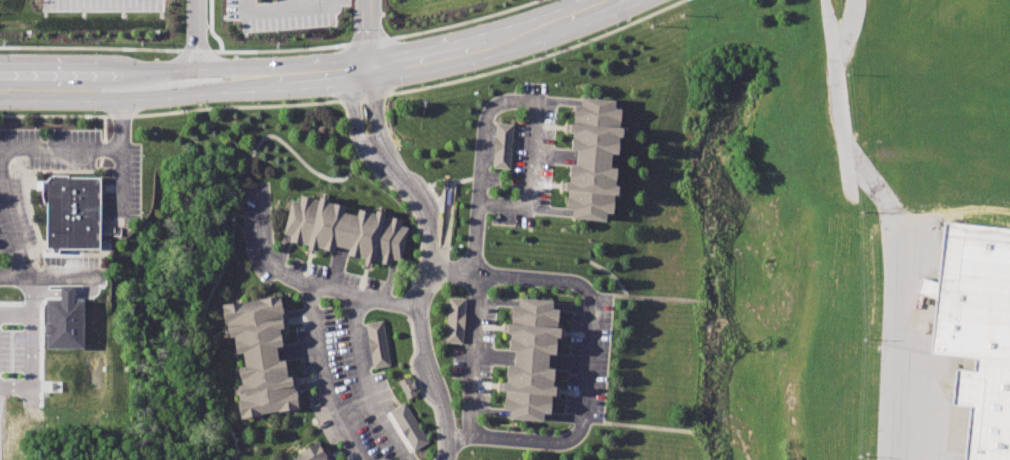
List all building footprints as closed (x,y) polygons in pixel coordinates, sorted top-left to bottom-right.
[(579,100),(572,213),(622,219),(629,103),(579,100)] [(512,123),(494,122),(493,167),(510,167),(512,123)] [(36,189),(42,189),(42,196),(42,200),(44,205),(46,205),(46,248),(99,248),(100,218),(100,177),(68,177),(68,175),(52,175),(52,176),(50,176),(46,180),(36,180),(36,189)] [(294,197),(285,239),(402,265),(412,225),(294,197)] [(939,282),(922,277),(918,292),(937,298),(931,352),(975,357),(1009,361),(1009,229),(945,222),(939,282)] [(46,348),(83,347),(83,298),(73,298),(73,284),(59,284),(59,298),(46,298),(46,348)] [(280,296),(225,303),(230,327),(246,357),(242,416),(306,404),(282,353),(284,314),(280,296)] [(446,342),(463,342),(465,297),(447,297),(446,342)] [(517,298),(511,411),(559,416),(564,303),(517,298)] [(390,364),(382,320),(365,323),(372,367),(390,364)] [(975,357),(1009,361),(1009,459),(965,459),(970,405),(953,404),(957,369),(974,370),(975,357)] [(416,394),(410,376),(399,379),(405,398),(416,394)] [(427,443),(406,402),(390,410),(411,451),(427,443)] [(293,459),(328,459),(317,446),(293,459)]
